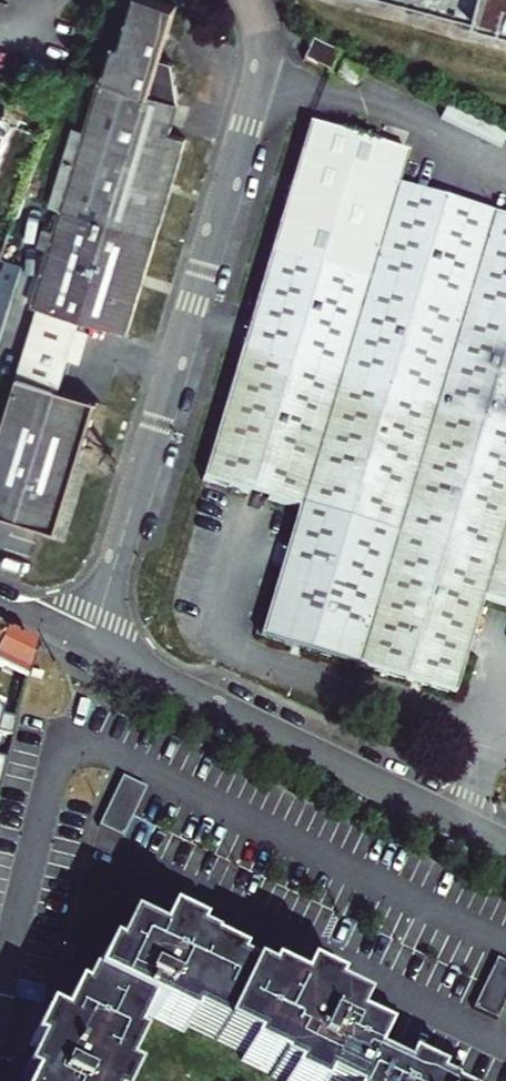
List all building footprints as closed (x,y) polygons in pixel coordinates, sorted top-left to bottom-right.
[(39,269),(85,286),(146,306),(202,145),(185,140),(194,109),(183,69),(174,66),(194,6),(176,0),(151,0),(133,51),(128,50),(118,81),(115,80),(104,112),(93,108),(49,241),(39,269)] [(505,22),(505,0),(423,0),(505,22)] [(335,55),(307,41),(297,60),(325,74),(335,55)] [(10,126),(0,122),(0,155),(10,126)] [(208,492),(307,517),(269,644),(463,703),(492,606),(505,611),(505,221),(408,191),(418,159),(317,129),(208,492)] [(15,278),(0,327),(0,341),(10,344),(32,267),(19,262),(17,273),(15,278)] [(89,328),(92,322),(135,337),(146,306),(85,286),(39,269),(28,301),(48,308),(0,455),(0,512),(61,533),(105,403),(67,389),(78,358),(89,328)] [(15,278),(17,273),(9,270),(4,286),(0,285),(0,327),(15,278)] [(103,333),(89,328),(78,358),(92,363),(103,333)] [(24,661),(0,649),(0,685),(17,693),(24,661)] [(123,780),(99,768),(74,817),(98,830),(123,780)] [(119,838),(131,843),(154,793),(142,787),(119,838)] [(121,1080),(136,1053),(130,1050),(146,1022),(182,1042),(186,1035),(246,1068),(243,1074),(256,1080),(367,1080),(377,1063),(348,1048),(357,1031),(352,1029),(329,1016),(331,1012),(328,1010),(300,995),(291,1010),(263,995),(260,1000),(233,985),(236,981),(207,965),(208,963),(194,954),(197,948),(195,947),(167,932),(155,952),(128,937),(111,967),(105,964),(89,993),(86,991),(77,1004),(72,1001),(57,1027),(50,1024),(46,1021),(30,1052),(36,1056),(31,1064),(22,1080),(121,1080)] [(496,958),(470,1007),(495,1020),(505,998),(505,964),(496,958)]
